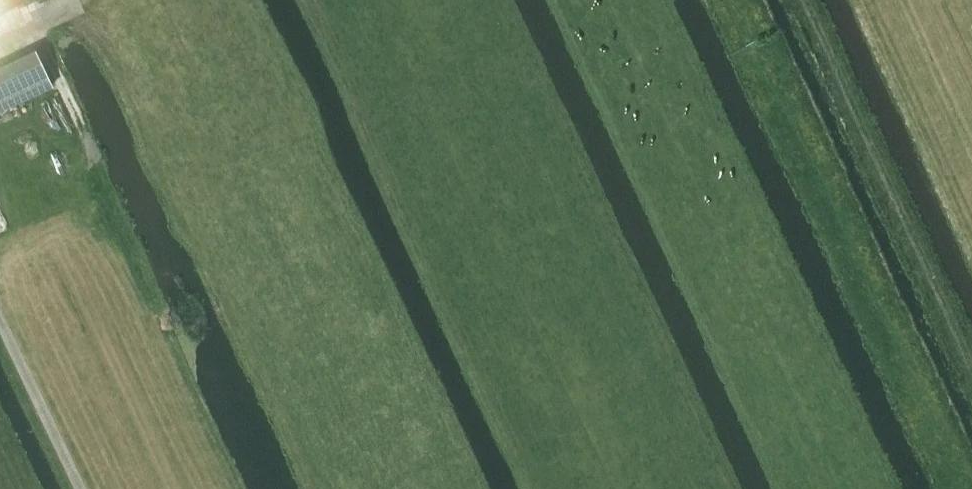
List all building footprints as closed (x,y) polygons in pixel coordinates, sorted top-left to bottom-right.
[(20,0),(0,0),(0,10),(20,0)] [(52,86),(34,48),(0,64),(0,111),(52,86)]
